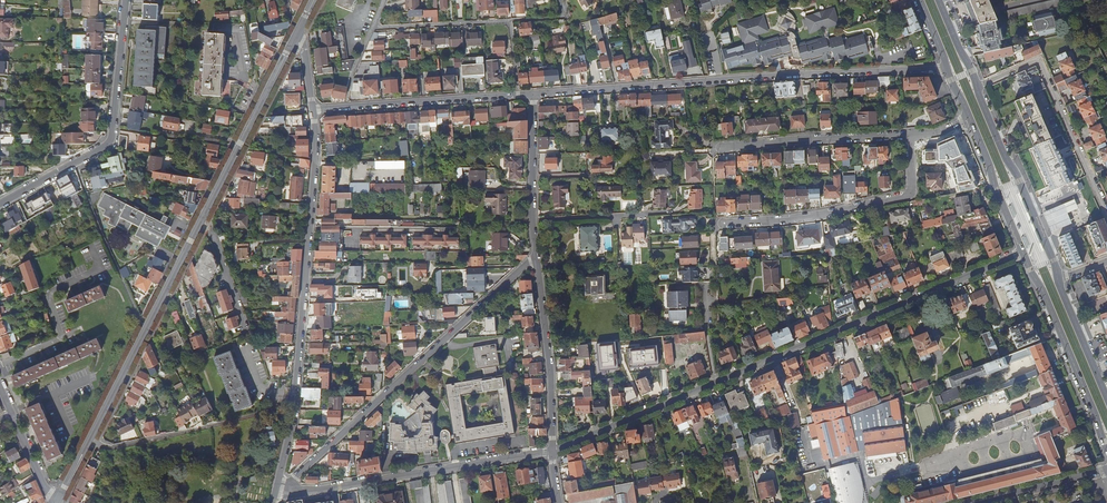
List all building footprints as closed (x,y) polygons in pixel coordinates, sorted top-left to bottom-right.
[(83,15),(98,15),(98,14),(99,14),(102,14),(102,5),(99,4),(99,0),(84,0),(83,15)] [(303,0),(291,0),(291,1),(295,3),(292,8),(292,11),(296,13),(303,0)] [(337,6),(353,12),(355,5),(357,0),(339,0),(337,6)] [(419,10),(419,0),(406,0),(407,11),(408,11),(419,10)] [(477,11),(494,10),(494,0),(476,0),(476,2),(477,11)] [(597,0),(578,0),(581,7),(585,4),(588,9),(587,8),(594,4),(593,2),(597,0)] [(668,0),(672,19),(684,16),(680,0),(669,0),(668,0)] [(721,6),(721,5),(723,8),(724,7),(726,5),(728,3),(732,2),(731,0),(700,0),(702,4),(699,5),(701,12),(707,10),(708,13),(711,13),(713,12),(712,8),(713,8),(712,6),(720,4),(721,6)] [(973,19),(977,17),(979,23),(995,20),(997,19),(989,0),(965,0),(973,19)] [(1007,10),(1008,17),(1080,0),(1048,0),(1007,10)] [(270,3),(272,12),(269,12),(270,19),(273,18),(278,17),(275,2),(270,3)] [(500,11),(500,15),(509,14),(508,5),(501,5),(501,2),(497,2),(497,11),(500,11)] [(903,11),(912,8),(910,3),(900,6),(902,12),(903,11)] [(159,21),(159,5),(145,4),(144,20),(159,21)] [(525,4),(515,4),(516,14),(525,14),(525,4)] [(922,30),(912,8),(903,11),(907,22),(906,22),(907,24),(908,23),(909,26),(902,30),(903,32),(886,38),(886,43),(922,30)] [(743,27),(751,61),(752,61),(753,65),(754,65),(754,66),(757,66),(759,66),(760,65),(761,64),(761,63),(762,63),(761,61),(763,60),(765,65),(766,64),(766,65),(768,65),(770,65),(771,64),(772,63),(772,62),(773,62),(772,58),(783,54),(784,55),(792,53),(793,58),(795,59),(797,59),(799,59),(801,58),(803,62),(810,59),(811,60),(823,57),(824,61),(825,61),(825,62),(827,62),(829,61),(831,61),(832,60),(831,59),(833,58),(832,57),(835,57),(836,61),(837,60),(837,62),(839,62),(841,61),(843,60),(843,58),(844,58),(843,54),(847,53),(848,58),(868,52),(864,36),(848,41),(846,37),(842,38),(842,37),(830,41),(826,27),(837,23),(836,19),(835,18),(835,16),(833,10),(827,12),(826,13),(824,13),(816,15),(815,17),(813,16),(807,18),(809,25),(811,25),(810,27),(811,31),(823,28),(826,38),(806,44),(806,43),(798,46),(795,38),(796,38),(796,37),(795,35),(794,33),(792,33),(791,30),(794,31),(795,30),(796,27),(796,24),(795,24),(796,22),(796,21),(795,18),(793,16),(791,13),(788,12),(785,15),(784,14),(782,17),(779,15),(778,17),(778,20),(778,22),(779,23),(777,27),(789,32),(790,36),(789,36),(779,39),(779,38),(759,44),(756,34),(763,31),(762,27),(765,26),(763,18),(756,20),(755,21),(754,21),(749,22),(750,25),(743,27)] [(439,23),(438,16),(436,16),(436,11),(423,11),(423,16),(434,16),(434,17),(434,23),(439,23)] [(1034,19),(1036,31),(1038,31),(1039,35),(1056,31),(1055,27),(1057,26),(1054,15),(1053,15),(1052,11),(1035,15),(1036,19),(1034,19)] [(396,13),(395,20),(402,22),(403,14),(396,13)] [(606,26),(609,25),(608,23),(616,21),(617,23),(617,24),(618,31),(621,31),(617,13),(601,18),(599,19),(600,26),(605,24),(606,26)] [(9,19),(0,19),(0,37),(9,38),(9,30),(9,27),(13,27),(14,19),(9,19)] [(88,33),(91,33),(102,34),(104,34),(104,20),(89,19),(88,33)] [(604,42),(600,26),(599,19),(590,21),(593,31),(592,32),(593,36),(597,34),(601,52),(598,52),(599,54),(604,53),(605,55),(599,57),(600,62),(596,63),(598,70),(610,67),(604,42)] [(563,26),(564,26),(563,21),(562,20),(555,20),(556,29),(563,26)] [(977,24),(979,32),(977,33),(980,44),(982,44),(986,43),(987,45),(983,46),(984,52),(991,50),(1001,48),(1000,42),(996,43),(995,41),(999,40),(1002,39),(1000,27),(997,28),(995,20),(979,23),(977,24)] [(290,25),(289,22),(269,26),(264,27),(265,32),(288,28),(290,25)] [(519,24),(520,36),(532,34),(531,23),(519,24)] [(1093,33),(1095,37),(1099,35),(1095,25),(1090,27),(1093,33)] [(335,27),(338,46),(339,52),(339,53),(340,59),(341,72),(345,72),(352,71),(354,69),(357,58),(348,59),(344,26),(335,27)] [(146,27),(146,31),(138,30),(135,87),(153,88),(155,59),(165,59),(166,32),(166,28),(146,27)] [(740,65),(751,61),(743,27),(740,28),(741,33),(743,34),(742,35),(744,40),(745,40),(747,45),(735,49),(735,48),(723,52),(728,67),(740,64),(740,65)] [(1083,28),(1086,36),(1093,33),(1090,27),(1083,28)] [(663,37),(661,29),(645,32),(647,42),(655,40),(657,47),(664,46),(663,37)] [(464,42),(482,41),(482,33),(467,33),(467,31),(463,32),(464,42)] [(464,45),(464,42),(463,32),(449,33),(449,34),(450,44),(450,46),(464,45)] [(102,34),(91,33),(91,42),(93,42),(92,50),(102,50),(103,49),(103,44),(102,42),(102,38),(102,34)] [(333,47),(332,42),(330,42),(328,33),(322,34),(323,43),(323,46),(321,46),(321,49),(315,49),(317,68),(323,67),(323,66),(326,66),(326,62),(328,61),(328,60),(327,54),(339,52),(338,46),(333,47)] [(436,44),(450,44),(449,34),(445,34),(445,33),(435,33),(436,39),(436,44)] [(534,46),(540,45),(539,33),(530,36),(531,42),(533,41),(534,46)] [(220,110),(230,112),(234,104),(243,87),(237,84),(229,84),(230,81),(223,80),(225,35),(207,34),(203,95),(221,97),(220,110)] [(420,34),(410,35),(410,39),(410,44),(420,44),(420,34)] [(564,45),(566,44),(565,34),(552,36),(555,52),(565,51),(564,45)] [(436,47),(436,44),(436,39),(431,39),(431,42),(427,42),(427,40),(427,35),(421,35),(422,47),(431,47),(431,48),(436,47)] [(267,44),(274,47),(277,42),(276,41),(275,38),(271,39),(268,37),(266,40),(261,38),(260,40),(267,44)] [(1001,48),(991,50),(993,56),(1013,52),(1031,44),(1034,43),(1034,45),(1022,51),(1026,59),(1042,52),(1037,39),(1001,48)] [(384,41),(374,41),(374,45),(373,45),(373,46),(373,47),(374,47),(375,50),(385,50),(384,41)] [(496,56),(506,56),(505,41),(494,42),(494,53),(496,53),(496,56)] [(261,55),(269,60),(271,56),(272,57),(276,49),(274,47),(267,44),(261,55)] [(416,47),(410,47),(411,50),(411,60),(419,60),(423,60),(422,55),(416,56),(415,50),(416,50),(416,47)] [(1059,61),(1064,72),(1066,71),(1069,77),(1076,74),(1073,68),(1075,67),(1070,56),(1068,57),(1066,51),(1057,55),(1060,61),(1059,61)] [(383,56),(382,56),(382,52),(372,52),(372,60),(382,60),(382,58),(383,58),(383,56)] [(87,69),(101,70),(101,55),(87,55),(87,69)] [(256,64),(267,70),(272,61),(269,60),(261,55),(256,64)] [(632,81),(631,78),(629,69),(628,63),(625,64),(623,55),(613,58),(615,66),(621,64),(623,70),(617,72),(619,80),(625,78),(626,82),(632,81)] [(577,58),(580,73),(587,72),(584,56),(577,57),(577,58)] [(484,57),(464,58),(462,58),(462,63),(478,62),(478,64),(462,65),(463,78),(485,76),(484,57)] [(671,63),(673,73),(687,70),(684,57),(679,58),(680,60),(671,63)] [(571,74),(580,73),(577,58),(575,58),(576,63),(571,64),(571,65),(569,65),(569,66),(571,74)] [(499,65),(498,59),(488,60),(489,82),(503,81),(502,65),(499,65)] [(318,75),(319,75),(319,70),(333,68),(332,65),(328,65),(328,61),(326,62),(326,66),(323,66),(323,67),(317,68),(318,75)] [(642,75),(650,73),(648,62),(640,63),(642,75)] [(517,63),(519,84),(528,83),(527,74),(521,74),(519,63),(517,63)] [(1017,80),(1022,91),(1024,90),(1027,95),(1031,93),(1041,89),(1046,87),(1044,81),(1033,86),(1028,75),(1039,70),(1036,65),(1035,65),(1016,73),(1019,79),(1017,80)] [(381,89),(380,82),(379,66),(370,66),(370,70),(368,71),(369,74),(364,74),(365,78),(365,82),(359,82),(360,93),(360,95),(381,94),(381,89)] [(544,82),(560,81),(558,70),(547,71),(546,66),(543,67),(543,68),(544,82)] [(629,69),(631,78),(641,75),(639,67),(629,69)] [(530,83),(544,82),(543,68),(535,68),(535,72),(529,72),(530,83)] [(100,84),(101,70),(87,69),(87,84),(89,84),(92,84),(100,84)] [(333,73),(319,75),(321,88),(331,87),(330,80),(346,79),(345,72),(341,72),(333,73)] [(1062,73),(1053,76),(1056,82),(1064,79),(1062,73)] [(296,86),(296,91),(305,91),(304,87),(301,87),(301,86),(300,74),(289,75),(290,87),(296,86)] [(1069,83),(1076,100),(1077,100),(1085,96),(1089,94),(1092,93),(1092,92),(1086,94),(1084,90),(1085,89),(1080,78),(1078,79),(1076,74),(1069,77),(1067,77),(1069,83)] [(455,76),(444,77),(445,89),(456,88),(455,76)] [(878,81),(878,87),(887,86),(890,84),(890,77),(878,77),(878,81)] [(365,78),(355,79),(350,94),(360,93),(359,82),(365,82),(365,78)] [(427,90),(442,89),(441,78),(426,78),(427,90)] [(904,79),(905,90),(920,89),(925,102),(937,97),(929,78),(904,79)] [(1056,82),(1060,90),(1067,87),(1068,85),(1065,78),(1064,79),(1056,82)] [(380,82),(381,89),(384,89),(385,93),(398,92),(397,80),(380,82)] [(417,80),(403,80),(404,92),(418,91),(417,80)] [(795,81),(774,82),(776,98),(797,96),(795,81)] [(879,92),(878,87),(878,81),(866,82),(866,83),(866,93),(879,92)] [(866,94),(866,93),(866,83),(853,84),(854,94),(866,94)] [(92,84),(89,84),(86,86),(86,90),(88,92),(92,92),(92,96),(96,96),(96,97),(97,97),(97,96),(102,96),(103,85),(92,85),(92,84)] [(824,102),(831,102),(831,90),(828,91),(828,84),(819,84),(819,89),(817,89),(818,94),(821,94),(824,94),(824,102)] [(834,85),(835,96),(848,96),(847,84),(834,85)] [(348,88),(335,86),(334,89),(332,96),(333,98),(336,99),(338,97),(345,99),(348,88)] [(888,91),(888,104),(894,104),(894,101),(898,101),(898,91),(888,91)] [(1027,95),(1015,101),(1025,123),(1041,116),(1042,116),(1031,93),(1027,95)] [(132,109),(143,112),(146,96),(134,94),(132,109)] [(300,94),(286,95),(286,110),(300,109),(300,94)] [(624,105),(629,105),(628,95),(628,94),(619,95),(620,100),(620,106),(624,105)] [(629,106),(637,106),(636,94),(628,95),(629,105),(629,106)] [(651,106),(651,105),(651,98),(651,94),(636,94),(637,106),(646,106),(646,116),(651,116),(650,106),(651,106)] [(667,99),(667,104),(681,103),(680,101),(682,101),(682,98),(680,98),(680,94),(667,95),(667,99)] [(583,112),(583,110),(582,99),(582,96),(574,96),(575,100),(574,100),(576,112),(577,112),(583,112)] [(1079,105),(1084,117),(1084,116),(1087,122),(1096,118),(1093,112),(1095,112),(1090,100),(1088,101),(1085,96),(1077,100),(1079,105)] [(596,113),(601,112),(600,103),(593,103),(593,98),(582,99),(583,110),(596,109),(596,113)] [(1066,104),(1070,112),(1075,110),(1072,102),(1066,104)] [(940,103),(927,109),(933,123),(946,118),(940,103)] [(492,117),(508,116),(507,106),(491,108),(492,117)] [(95,122),(100,121),(99,113),(95,113),(95,108),(82,108),(82,122),(95,122)] [(142,118),(144,118),(145,112),(143,112),(132,109),(130,109),(128,119),(132,120),(131,123),(136,124),(136,122),(141,123),(142,118)] [(477,122),(489,121),(488,109),(476,110),(477,121),(477,122)] [(512,122),(526,121),(525,109),(512,110),(513,120),(512,120),(512,122)] [(784,114),(785,117),(791,116),(792,128),(805,126),(804,115),(807,114),(806,109),(784,111),(784,114)] [(230,112),(220,110),(219,110),(218,115),(215,114),(215,116),(217,117),(216,122),(228,124),(230,112)] [(437,122),(437,125),(443,124),(443,119),(449,118),(448,110),(436,111),(437,122)] [(429,122),(430,122),(429,111),(428,111),(421,112),(421,115),(422,122),(422,133),(430,132),(429,122)] [(430,122),(437,122),(436,111),(429,111),(430,122)] [(406,123),(422,122),(421,115),(417,116),(417,112),(405,113),(406,122),(406,123)] [(471,126),(471,122),(470,112),(452,113),(453,125),(453,127),(456,127),(459,126),(459,122),(465,121),(465,126),(471,126)] [(876,112),(858,113),(859,124),(876,123),(876,112)] [(394,124),(396,124),(395,113),(385,114),(386,124),(394,123),(394,124)] [(397,123),(406,122),(405,113),(395,113),(396,124),(398,124),(397,123)] [(378,124),(386,124),(385,114),(375,115),(376,126),(378,126),(378,124)] [(296,127),(303,127),(302,115),(285,116),(285,118),(291,118),(291,128),(296,127)] [(359,126),(366,125),(366,115),(356,116),(357,127),(359,127),(359,126)] [(375,126),(376,126),(375,115),(366,115),(366,125),(375,124),(375,126)] [(820,115),(821,128),(831,127),(830,115),(820,115)] [(178,130),(180,119),(171,117),(166,116),(164,128),(178,130)] [(356,127),(357,127),(356,116),(346,117),(347,122),(347,126),(355,126),(356,127)] [(1024,123),(1034,146),(1052,139),(1041,116),(1025,123),(1024,123)] [(778,118),(762,119),(763,130),(767,129),(770,129),(770,130),(779,129),(778,118)] [(1094,139),(1097,144),(1105,141),(1106,140),(1106,139),(1100,123),(1098,124),(1096,118),(1087,122),(1089,127),(1089,128),(1094,139)] [(759,130),(763,130),(762,119),(745,121),(747,133),(756,132),(756,130),(759,130)] [(672,120),(655,122),(657,140),(665,139),(664,131),(667,130),(673,129),(672,120)] [(528,121),(526,121),(512,122),(508,123),(509,126),(509,127),(516,127),(516,134),(515,134),(515,140),(528,139),(528,121)] [(95,132),(95,122),(82,122),(81,122),(81,126),(83,126),(83,133),(84,133),(95,132)] [(568,136),(579,135),(578,122),(567,123),(568,136)] [(326,134),(338,132),(337,128),(335,129),(335,123),(325,124),(326,134)] [(732,123),(718,124),(719,128),(721,128),(721,129),(723,129),(723,135),(733,134),(732,123)] [(212,126),(203,124),(202,132),(211,134),(212,126)] [(306,127),(303,127),(296,127),(296,136),(297,136),(307,136),(306,127)] [(601,128),(601,141),(619,140),(619,127),(601,128)] [(338,136),(338,132),(326,134),(327,143),(339,142),(340,142),(340,140),(337,140),(336,136),(338,136)] [(84,144),(84,133),(83,133),(63,133),(63,144),(84,144)] [(403,161),(409,161),(407,136),(407,135),(401,135),(402,150),(401,150),(401,154),(403,154),(403,158),(403,161)] [(977,188),(954,136),(937,144),(937,150),(924,151),(924,154),(922,154),(923,163),(945,163),(951,170),(956,193),(977,188)] [(139,150),(149,151),(150,138),(140,137),(139,150)] [(549,149),(548,137),(538,137),(538,149),(549,149)] [(1057,149),(1052,139),(1034,146),(1029,149),(1045,187),(1049,186),(1050,188),(1051,191),(1073,182),(1067,170),(1068,169),(1058,149),(1057,149)] [(118,148),(130,150),(131,142),(119,140),(118,147),(118,148)] [(308,145),(308,143),(307,143),(307,140),(297,140),(297,151),(308,151),(308,145)] [(1083,143),(1086,149),(1094,145),(1092,140),(1083,143)] [(1104,161),(1106,167),(1106,144),(1105,141),(1097,144),(1100,150),(1099,150),(1104,161)] [(339,142),(327,143),(328,155),(340,154),(339,142)] [(528,153),(528,142),(516,142),(515,154),(528,153)] [(211,158),(212,156),(217,157),(219,146),(209,144),(204,166),(210,167),(211,158)] [(878,160),(878,159),(877,148),(869,148),(868,149),(868,151),(869,151),(869,154),(868,155),(864,155),(864,164),(870,164),(869,160),(878,160)] [(877,148),(878,159),(882,159),(882,157),(888,157),(888,149),(883,149),(883,148),(877,148)] [(837,160),(843,160),(842,149),(834,149),(834,156),(833,156),(833,159),(834,160),(837,160)] [(842,149),(843,160),(848,160),(848,159),(851,159),(852,158),(852,155),(851,155),(850,149),(842,149)] [(809,163),(819,163),(819,160),(819,158),(818,150),(809,150),(809,163)] [(639,160),(641,160),(648,160),(648,151),(646,151),(639,152),(639,160)] [(265,154),(253,152),(251,164),(263,165),(265,154)] [(786,164),(795,164),(795,152),(785,152),(786,164)] [(795,152),(795,164),(805,163),(804,152),(795,152)] [(112,167),(113,173),(122,171),(126,170),(122,153),(116,155),(117,157),(109,159),(110,163),(108,164),(109,167),(112,167)] [(556,153),(545,153),(545,169),(557,169),(557,158),(555,158),(556,153)] [(764,166),(772,166),(771,154),(763,154),(763,163),(764,163),(764,166)] [(772,166),(772,168),(781,168),(781,165),(782,165),(781,154),(771,154),(772,166)] [(591,166),(592,172),(612,171),(612,156),(603,156),(603,160),(598,160),(598,165),(591,166)] [(743,171),(749,170),(748,156),(743,156),(743,157),(739,157),(739,166),(743,166),(743,171)] [(748,156),(749,170),(754,170),(754,166),(758,165),(757,156),(753,156),(748,156)] [(154,172),(161,173),(163,159),(152,157),(149,171),(154,172)] [(210,167),(217,168),(221,160),(211,158),(210,167)] [(522,158),(505,158),(505,167),(511,167),(511,179),(521,179),(521,172),(520,172),(521,169),(521,168),(522,168),(522,158)] [(301,159),(300,165),(300,166),(310,167),(310,160),(301,159)] [(830,170),(830,159),(819,160),(819,163),(819,170),(830,170)] [(671,162),(664,162),(658,162),(651,163),(652,176),(658,176),(658,174),(665,174),(665,176),(671,175),(671,162)] [(725,162),(725,163),(725,174),(736,174),(736,162),(725,162)] [(697,167),(696,163),(686,163),(687,182),(702,182),(702,172),(697,172),(697,167)] [(726,178),(725,174),(725,163),(717,163),(717,170),(718,170),(719,178),(726,178)] [(93,178),(102,175),(101,169),(102,169),(101,165),(94,167),(95,168),(90,169),(92,178),(93,178)] [(25,177),(25,166),(16,167),(16,177),(25,177)] [(323,193),(335,193),(335,185),(337,185),(337,177),(336,177),(336,167),(324,166),(323,193)] [(255,180),(256,173),(240,169),(235,178),(241,178),(255,180)] [(123,175),(122,171),(113,173),(102,175),(93,178),(96,192),(102,191),(101,188),(106,186),(105,180),(109,179),(110,183),(116,181),(117,183),(123,181),(121,176),(123,175)] [(470,187),(483,187),(483,180),(485,180),(485,171),(470,171),(470,187)] [(856,192),(868,192),(867,171),(862,171),(855,171),(856,192)] [(210,181),(161,173),(154,172),(153,177),(171,180),(171,181),(179,182),(180,181),(185,182),(184,183),(189,184),(190,183),(192,183),(198,185),(197,191),(206,190),(210,181)] [(68,199),(78,193),(68,174),(56,181),(66,199),(68,199)] [(840,174),(834,176),(835,186),(824,186),(825,198),(841,197),(840,174)] [(942,174),(927,174),(928,186),(932,186),(932,189),(935,189),(942,189),(942,174)] [(292,176),(290,199),(301,200),(303,177),(292,176)] [(889,177),(880,178),(880,188),(889,188),(889,177)] [(241,179),(237,198),(247,198),(247,195),(253,196),(256,183),(241,179)] [(351,193),(360,193),(360,184),(351,184),(350,193),(351,193)] [(370,184),(360,184),(360,193),(370,193),(370,184)] [(370,193),(412,193),(411,185),(370,184),(370,193)] [(568,186),(553,187),(553,193),(554,193),(555,208),(565,207),(565,193),(568,193),(568,186)] [(625,187),(601,187),(601,197),(606,197),(606,201),(613,201),(612,197),(626,196),(625,187)] [(690,203),(689,203),(689,209),(702,208),(701,200),(702,200),(702,189),(691,190),(691,194),(690,194),(690,198),(690,203)] [(820,189),(809,190),(809,199),(820,199),(820,189)] [(655,203),(654,203),(654,208),(666,207),(666,203),(667,203),(666,198),(671,198),(670,190),(654,191),(655,199),(655,203)] [(788,203),(797,203),(797,190),(784,191),(784,203),(788,202),(788,203)] [(809,202),(809,199),(809,190),(797,190),(797,203),(797,204),(803,204),(803,202),(809,202)] [(188,201),(191,202),(195,202),(197,194),(188,192),(188,191),(182,191),(182,193),(184,193),(187,193),(187,195),(186,195),(185,196),(187,197),(186,201),(188,201)] [(47,192),(25,204),(28,210),(31,209),(33,213),(44,207),(43,205),(51,200),(47,192)] [(135,209),(103,193),(101,197),(102,198),(98,207),(105,210),(103,215),(110,219),(108,223),(127,233),(133,222),(140,226),(135,236),(158,248),(169,227),(165,224),(168,218),(164,216),(161,222),(139,211),(139,209),(136,207),(135,209)] [(336,193),(335,193),(323,193),(321,193),(321,209),(317,208),(317,215),(330,215),(330,211),(336,211),(336,205),(330,205),(330,198),(351,198),(351,193),(350,193),(346,193),(340,193),(336,193)] [(49,209),(45,211),(50,220),(55,217),(55,218),(58,216),(58,217),(83,204),(77,194),(68,199),(71,206),(68,209),(60,214),(58,213),(57,213),(57,212),(58,212),(55,207),(56,207),(55,206),(49,209)] [(486,203),(493,203),(493,214),(506,214),(506,209),(505,209),(505,204),(505,194),(486,194),(486,203)] [(750,209),(762,209),(762,195),(750,197),(750,209)] [(947,224),(951,223),(971,218),(970,214),(971,214),(967,196),(955,199),(959,215),(955,216),(946,218),(942,219),(943,224),(947,224)] [(738,210),(750,209),(750,197),(737,198),(738,210)] [(160,199),(150,198),(153,205),(157,207),(160,199)] [(260,204),(260,201),(260,199),(237,198),(230,198),(230,208),(240,209),(240,203),(244,203),(244,204),(257,204),(257,203),(260,204)] [(718,212),(727,211),(727,201),(726,199),(723,199),(723,201),(718,202),(718,212)] [(727,211),(727,212),(735,212),(735,201),(727,201),(727,211)] [(1042,214),(1051,234),(1061,230),(1071,225),(1067,215),(1078,210),(1074,201),(1054,209),(1042,214)] [(172,213),(180,216),(180,215),(185,217),(189,209),(190,209),(189,212),(194,214),(198,205),(186,203),(184,207),(177,203),(172,213)] [(977,217),(987,215),(984,208),(976,211),(977,217)] [(890,213),(892,224),(911,220),(909,209),(903,211),(902,210),(896,211),(896,212),(890,213)] [(304,215),(293,214),(293,220),(296,220),(295,223),(302,223),(303,221),(304,215)] [(248,215),(233,215),(232,226),(247,227),(248,215)] [(985,238),(994,234),(989,221),(987,215),(977,217),(971,218),(951,223),(956,240),(963,238),(960,229),(979,225),(985,238)] [(276,228),(276,224),(276,221),(278,221),(279,222),(279,217),(263,216),(262,228),(276,228)] [(674,227),(679,226),(679,227),(680,228),(680,229),(680,230),(681,230),(682,231),(683,231),(684,232),(685,232),(686,231),(687,231),(688,231),(698,230),(697,217),(679,218),(679,221),(673,221),(673,218),(663,218),(664,232),(674,232),(674,227)] [(11,230),(16,227),(12,219),(6,222),(11,230)] [(1095,252),(1097,251),(1099,256),(1106,253),(1106,226),(1106,224),(1104,223),(1102,223),(1100,219),(1086,225),(1087,229),(1090,228),(1091,231),(1089,232),(1089,234),(1088,234),(1095,252)] [(8,231),(11,230),(6,222),(2,224),(7,232),(8,231)] [(849,222),(830,226),(833,237),(852,233),(849,222)] [(19,225),(16,227),(11,230),(8,231),(9,234),(21,228),(19,225)] [(633,228),(634,249),(636,248),(639,247),(640,246),(640,241),(645,241),(644,228),(641,228),(638,228),(638,225),(633,226),(633,228)] [(322,226),(321,226),(321,241),(320,241),(320,251),(336,251),(339,251),(339,247),(340,247),(340,226),(337,226),(322,226)] [(598,235),(598,226),(579,227),(579,235),(579,244),(580,244),(580,252),(599,251),(598,242),(597,235),(598,235)] [(881,235),(890,234),(889,226),(881,226),(881,235)] [(634,251),(634,249),(633,228),(628,228),(628,233),(628,234),(626,234),(622,234),(623,252),(624,253),(633,253),(634,251)] [(803,233),(798,234),(799,246),(821,243),(819,230),(813,231),(813,230),(803,231),(803,232),(803,233)] [(939,233),(944,243),(948,242),(947,235),(945,236),(943,231),(939,233)] [(769,233),(770,245),(783,244),(783,232),(769,233)] [(1059,236),(1072,267),(1083,263),(1070,232),(1059,236)] [(489,243),(490,250),(510,250),(510,239),(508,239),(508,233),(493,234),(493,243),(489,243)] [(770,246),(770,245),(769,233),(756,234),(756,246),(770,246)] [(228,234),(218,234),(221,242),(228,242),(228,234)] [(371,237),(360,237),(360,243),(371,243),(371,248),(376,248),(376,243),(387,243),(387,248),(391,248),(391,243),(403,243),(402,248),(407,248),(407,234),(403,234),(403,237),(391,237),(392,234),(387,234),(387,237),(376,237),(376,234),(371,234),(371,237)] [(424,237),(413,237),(413,243),(424,243),(424,248),(432,248),(432,243),(444,243),(443,248),(448,248),(448,244),(459,244),(459,237),(448,237),(448,234),(444,234),(444,237),(433,237),(433,234),(424,234),(424,237)] [(998,243),(994,234),(985,238),(982,239),(990,257),(1002,252),(998,243)] [(676,249),(683,249),(683,248),(698,247),(699,247),(699,243),(698,242),(697,237),(682,237),(683,247),(681,247),(681,246),(678,246),(676,246),(676,249)] [(729,251),(729,249),(728,239),(728,237),(720,238),(721,245),(720,245),(720,251),(729,251)] [(728,239),(729,249),(753,248),(752,237),(728,239)] [(896,256),(894,251),(888,237),(872,240),(881,261),(885,270),(885,271),(890,269),(891,271),(901,267),(896,256)] [(970,244),(971,247),(972,251),(980,248),(977,241),(970,244)] [(247,248),(248,248),(248,244),(237,244),(238,259),(249,259),(249,252),(248,252),(247,248)] [(950,259),(951,261),(964,255),(961,248),(948,253),(950,259)] [(195,269),(203,288),(208,286),(218,267),(214,254),(205,249),(195,269)] [(293,261),(302,262),(303,249),(293,249),(292,258),(289,258),(289,261),(293,261)] [(681,253),(681,264),(697,264),(697,252),(681,253)] [(483,266),(483,256),(467,257),(469,261),(472,261),(472,266),(483,266)] [(749,264),(751,264),(751,260),(751,258),(734,259),(730,259),(729,259),(730,264),(737,264),(737,268),(749,267),(749,264)] [(949,267),(949,266),(947,260),(946,258),(933,263),(937,272),(949,267)] [(30,261),(20,266),(30,292),(40,288),(30,261)] [(302,262),(293,261),(293,271),(289,272),(289,261),(272,262),(272,265),(278,265),(279,276),(280,276),(293,275),(300,276),(302,262)] [(779,261),(764,262),(766,292),(781,290),(779,261)] [(880,272),(885,270),(881,261),(876,263),(880,272)] [(206,296),(203,288),(195,269),(193,262),(187,273),(188,278),(192,276),(198,291),(199,291),(201,297),(206,296)] [(414,264),(415,276),(427,276),(426,264),(414,264)] [(909,286),(924,279),(922,276),(919,269),(917,270),(915,264),(911,265),(913,272),(904,275),(909,286)] [(348,281),(349,282),(361,282),(361,266),(349,266),(349,272),(349,276),(348,277),(348,281)] [(824,272),(826,272),(825,270),(823,270),(823,267),(816,268),(819,283),(828,282),(827,275),(825,276),(824,272)] [(698,282),(698,268),(679,268),(679,275),(683,274),(683,282),(698,282)] [(149,277),(148,279),(152,281),(158,284),(163,274),(158,271),(153,269),(149,277)] [(473,280),(484,280),(484,269),(473,269),(473,280)] [(885,272),(868,279),(871,285),(874,291),(874,293),(891,286),(885,272)] [(1089,297),(1106,290),(1106,289),(1100,272),(1082,279),(1089,297)] [(902,276),(904,275),(903,273),(900,275),(900,277),(893,280),(893,279),(890,280),(895,291),(907,286),(902,276)] [(1011,274),(995,281),(998,290),(1004,288),(1012,307),(1006,309),(1010,318),(1027,311),(1023,302),(1018,291),(1015,283),(1011,274)] [(299,298),(300,276),(293,275),(280,276),(280,284),(287,285),(287,279),(293,279),(292,291),(288,291),(288,292),(287,291),(286,294),(285,293),(285,297),(288,297),(296,298),(299,298)] [(147,292),(152,281),(148,279),(143,277),(141,276),(136,286),(147,292)] [(604,277),(584,278),(585,295),(605,294),(604,277)] [(857,298),(874,291),(871,285),(868,286),(864,279),(851,285),(857,298)] [(473,280),(468,280),(469,289),(474,289),(474,291),(485,291),(484,280),(473,280)] [(521,293),(532,292),(531,281),(521,282),(521,293)] [(10,282),(2,286),(7,296),(15,293),(10,282)] [(994,314),(998,312),(1001,311),(990,285),(986,286),(985,284),(982,285),(985,290),(989,301),(994,314)] [(73,294),(69,296),(70,300),(66,302),(70,313),(95,301),(105,297),(101,287),(93,290),(91,286),(86,289),(88,292),(75,298),(73,294)] [(217,293),(225,313),(234,309),(226,290),(217,293)] [(974,307),(989,301),(985,290),(970,296),(974,307)] [(682,319),(687,319),(687,291),(669,291),(670,319),(672,319),(672,321),(673,323),(681,323),(682,321),(682,319)] [(209,306),(207,298),(202,300),(195,302),(192,293),(189,294),(188,292),(187,292),(190,300),(195,313),(200,311),(199,309),(207,306),(208,307),(210,306),(209,306)] [(449,294),(448,294),(448,304),(464,303),(463,299),(474,298),(474,293),(449,294)] [(524,315),(536,314),(535,309),(534,309),(532,294),(521,296),(524,315)] [(955,313),(970,306),(965,294),(955,299),(954,298),(949,300),(955,313)] [(282,312),(295,312),(296,298),(288,297),(285,297),(283,297),(273,297),(273,302),(279,301),(289,302),(288,307),(282,307),(282,312)] [(844,301),(849,312),(854,310),(854,311),(858,309),(853,297),(844,301)] [(196,317),(195,313),(190,300),(184,302),(191,319),(196,317)] [(839,316),(849,312),(844,301),(835,305),(838,313),(839,316)] [(863,301),(859,302),(862,311),(867,310),(863,301)] [(321,318),(324,318),(325,307),(315,306),(314,317),(321,318)] [(827,321),(831,319),(830,306),(822,309),(823,313),(811,318),(815,326),(817,325),(819,330),(829,326),(828,323),(827,321)] [(455,316),(454,307),(444,308),(444,317),(455,316)] [(176,324),(181,321),(178,312),(172,314),(176,324)] [(284,322),(294,323),(295,312),(282,312),(276,312),(276,317),(284,317),(284,322)] [(1106,335),(1106,313),(1099,316),(1106,335)] [(630,315),(631,327),(635,326),(636,332),(641,331),(640,314),(630,315)] [(524,334),(534,333),(533,323),(534,323),(533,316),(522,317),(522,315),(520,315),(513,316),(512,316),(512,320),(521,320),(521,318),(522,318),(523,334),(524,334)] [(236,316),(227,320),(230,330),(240,327),(236,316)] [(496,316),(486,317),(486,331),(496,331),(496,316)] [(1026,322),(1025,323),(1010,329),(1018,348),(1039,339),(1037,334),(1036,332),(1034,333),(1031,328),(1032,327),(1032,326),(1033,325),(1032,324),(1032,323),(1031,322),(1030,321),(1029,321),(1028,321),(1027,321),(1026,322)] [(282,334),(293,334),(294,323),(284,322),(283,322),(282,334)] [(807,332),(810,331),(806,322),(799,325),(804,336),(809,334),(807,332)] [(887,324),(876,329),(881,340),(892,336),(887,324)] [(907,327),(896,332),(901,343),(913,338),(912,336),(915,335),(910,324),(907,326),(907,327)] [(800,338),(804,336),(799,325),(792,328),(796,337),(799,335),(800,338)] [(402,326),(403,339),(416,338),(415,326),(402,326)] [(772,350),(776,348),(770,335),(767,327),(756,332),(758,337),(755,338),(759,346),(769,341),(772,350)] [(770,335),(776,348),(795,340),(789,327),(781,330),(782,332),(779,333),(778,331),(770,335)] [(323,329),(312,330),(312,341),(324,340),(323,329)] [(870,345),(881,340),(876,329),(865,333),(870,344),(870,345)] [(994,362),(1000,359),(996,349),(994,342),(993,342),(992,338),(995,337),(996,336),(996,335),(996,334),(995,330),(985,333),(982,335),(992,358),(994,362)] [(676,344),(706,340),(704,331),(663,336),(663,340),(675,339),(676,344)] [(189,343),(186,336),(181,338),(178,332),(165,338),(171,349),(183,343),(184,345),(189,343)] [(928,332),(912,339),(922,361),(924,360),(924,361),(929,359),(929,358),(932,356),(930,352),(938,349),(935,342),(933,343),(928,332)] [(534,333),(524,334),(526,349),(529,348),(529,352),(539,350),(538,347),(539,347),(537,333),(534,333)] [(859,348),(870,344),(865,333),(855,338),(859,348)] [(292,343),(293,334),(282,334),(281,334),(280,342),(292,343)] [(0,338),(0,352),(13,347),(9,335),(0,338)] [(201,335),(191,339),(195,349),(205,345),(201,335)] [(752,353),(757,351),(750,336),(742,339),(745,346),(741,347),(744,354),(751,351),(752,353)] [(23,368),(18,370),(20,373),(12,377),(17,387),(36,379),(93,354),(94,357),(96,356),(94,353),(102,350),(97,339),(89,343),(87,339),(82,342),(84,345),(83,346),(70,351),(68,352),(66,349),(61,351),(63,355),(46,362),(45,358),(40,360),(42,364),(41,364),(39,365),(25,371),(23,368)] [(416,342),(404,342),(404,349),(404,355),(412,355),(412,353),(417,352),(416,342)] [(320,343),(309,343),(309,348),(311,348),(311,353),(328,353),(328,347),(320,347),(320,343)] [(151,344),(143,359),(152,377),(158,374),(159,373),(158,371),(155,372),(153,367),(159,364),(151,344)] [(446,431),(445,431),(446,438),(447,444),(448,444),(448,443),(449,443),(450,442),(450,441),(451,441),(451,440),(451,439),(451,438),(454,437),(455,444),(456,444),(501,436),(506,435),(505,434),(507,433),(508,435),(515,434),(505,375),(498,376),(496,366),(500,365),(496,344),(474,348),(476,363),(483,362),(485,378),(455,383),(455,384),(453,385),(452,383),(445,384),(445,385),(448,400),(449,409),(450,411),(454,434),(450,435),(450,434),(450,433),(449,433),(449,432),(448,431),(447,431),(446,431)] [(664,345),(666,365),(674,364),(671,344),(668,345),(664,345)] [(1041,375),(1052,370),(1045,354),(1041,344),(1000,359),(994,362),(986,365),(975,369),(950,378),(953,387),(956,387),(1008,367),(1009,366),(1009,365),(1007,366),(1007,365),(1032,355),(1041,375)] [(584,358),(583,345),(579,345),(580,356),(578,356),(575,357),(575,359),(584,358)] [(629,347),(630,368),(660,366),(658,345),(629,347)] [(723,353),(727,363),(730,361),(730,362),(738,358),(733,347),(725,350),(723,350),(722,350),(723,353)] [(277,355),(281,355),(281,349),(266,349),(267,360),(277,359),(277,357),(277,355)] [(379,351),(368,351),(367,370),(381,371),(381,360),(379,360),(379,351)] [(838,362),(837,357),(836,351),(829,354),(828,353),(822,356),(821,357),(826,370),(834,366),(833,364),(838,362)] [(236,411),(237,413),(253,406),(249,396),(246,388),(245,388),(242,379),(239,370),(238,371),(234,361),(231,353),(214,359),(217,366),(218,366),(219,369),(218,369),(221,377),(222,376),(225,384),(226,384),(227,387),(226,387),(229,395),(230,395),(233,402),(234,402),(235,404),(234,405),(236,411)] [(796,357),(783,363),(786,371),(784,372),(789,383),(802,377),(800,370),(798,371),(797,368),(800,367),(799,365),(796,357)] [(814,375),(826,370),(821,357),(814,360),(814,359),(808,361),(814,375)] [(561,372),(572,371),(572,365),(573,365),(573,364),(572,364),(571,362),(576,361),(576,359),(571,359),(560,360),(561,372)] [(271,380),(273,380),(273,374),(280,374),(280,372),(285,372),(285,361),(273,362),(273,363),(269,363),(269,366),(271,371),(273,371),(273,374),(269,375),(270,379),(271,380)] [(687,367),(692,378),(706,372),(701,361),(687,367)] [(386,371),(385,373),(390,378),(401,368),(396,362),(386,371)] [(532,363),(525,364),(525,366),(527,366),(530,366),(531,375),(543,374),(542,362),(532,363)] [(846,365),(851,380),(859,376),(854,362),(846,365)] [(847,381),(851,380),(846,365),(842,367),(847,381)] [(329,388),(330,375),(330,373),(330,369),(319,368),(319,375),(323,375),(323,388),(329,388)] [(592,381),(591,370),(587,370),(583,371),(583,376),(586,376),(587,387),(592,387),(592,381)] [(1033,408),(1063,397),(1056,381),(1052,370),(1041,375),(1040,375),(1044,386),(1049,384),(1050,386),(1045,388),(1047,393),(1052,391),(1053,393),(1030,402),(1033,408)] [(146,387),(150,390),(155,380),(151,378),(150,376),(141,371),(135,382),(136,382),(146,387)] [(572,371),(561,372),(561,379),(572,379),(572,371)] [(775,371),(761,377),(767,391),(772,389),(771,387),(775,385),(780,397),(783,396),(785,400),(787,400),(775,371)] [(1002,385),(1004,389),(1038,376),(1036,371),(1002,385)] [(643,393),(644,395),(653,391),(652,389),(647,377),(638,382),(643,393)] [(768,394),(767,391),(761,377),(750,381),(756,395),(765,391),(767,394),(768,394)] [(371,395),(371,378),(364,378),(364,383),(360,383),(360,394),(371,395)] [(882,404),(880,400),(871,378),(863,381),(866,389),(854,393),(851,385),(850,385),(843,388),(845,403),(846,417),(850,416),(882,404)] [(927,378),(913,383),(915,391),(930,386),(927,378)] [(957,388),(956,387),(953,387),(950,378),(945,380),(949,391),(940,395),(940,396),(936,397),(939,404),(942,402),(943,404),(960,397),(957,388)] [(543,391),(543,379),(528,379),(525,379),(525,383),(529,383),(529,381),(533,381),(533,391),(543,391)] [(843,388),(850,385),(849,382),(847,383),(846,379),(842,380),(843,388)] [(141,397),(146,387),(136,382),(131,392),(141,397)] [(586,397),(593,397),(592,387),(587,387),(585,387),(586,397)] [(302,388),(301,396),(305,396),(305,400),(321,400),(321,388),(302,388)] [(625,394),(624,389),(622,389),(622,393),(619,393),(618,389),(612,389),(614,406),(620,405),(620,406),(620,407),(621,407),(625,407),(625,406),(625,405),(624,394),(625,394)] [(446,444),(447,444),(446,438),(445,431),(444,431),(443,431),(442,432),(441,433),(441,434),(441,435),(441,436),(441,437),(439,437),(435,436),(434,416),(437,410),(430,405),(431,404),(427,401),(430,397),(424,391),(423,392),(420,396),(418,394),(413,399),(413,400),(412,401),(413,401),(411,402),(412,403),(409,406),(411,408),(417,411),(417,413),(419,413),(423,423),(423,426),(423,429),(419,435),(412,437),(407,434),(408,433),(406,431),(405,432),(403,430),(402,425),(396,425),(396,423),(390,423),(389,442),(394,443),(394,448),(397,448),(397,451),(404,451),(404,453),(418,454),(418,453),(425,451),(439,450),(438,442),(438,441),(441,440),(441,441),(442,442),(443,443),(444,443),(445,444),(446,444)] [(749,405),(743,392),(738,395),(736,391),(726,395),(733,409),(737,407),(738,410),(749,405)] [(141,397),(131,392),(126,402),(136,407),(141,397)] [(891,400),(894,400),(892,396),(880,400),(882,404),(890,401),(891,400)] [(344,403),(346,403),(346,397),(329,397),(329,410),(331,410),(331,403),(333,403),(333,402),(335,402),(335,409),(341,409),(341,400),(344,400),(344,403)] [(593,401),(593,397),(586,397),(576,398),(576,416),(583,415),(583,411),(589,411),(589,413),(591,413),(590,406),(589,406),(589,402),(590,402),(590,401),(593,401)] [(626,400),(627,409),(635,406),(632,397),(626,400)] [(900,397),(894,400),(891,400),(892,407),(892,408),(901,407),(900,397)] [(1060,458),(1054,443),(1051,437),(1067,430),(1076,427),(1068,409),(1063,397),(1033,408),(1025,411),(1014,415),(993,423),(996,431),(1017,424),(1016,422),(1033,415),(1054,407),(1062,426),(1038,436),(1049,462),(1047,465),(1043,466),(1043,465),(1033,468),(956,487),(958,498),(1060,473),(1055,460),(1060,458)] [(200,417),(214,410),(208,399),(194,406),(199,415),(200,417)] [(532,415),(541,415),(541,399),(532,399),(532,405),(531,405),(531,410),(532,410),(532,415)] [(724,400),(712,405),(718,418),(729,413),(724,400)] [(593,402),(594,414),(595,413),(596,414),(596,415),(599,415),(600,414),(600,413),(606,413),(605,401),(593,402)] [(199,415),(194,406),(192,402),(177,411),(181,417),(184,424),(190,422),(189,420),(193,418),(194,418),(199,415)] [(699,406),(703,416),(704,416),(705,417),(713,414),(712,412),(713,412),(709,403),(705,404),(699,406)] [(854,432),(850,416),(846,417),(845,403),(843,403),(838,404),(833,405),(827,406),(815,409),(811,409),(814,424),(814,425),(816,425),(825,460),(867,449),(868,456),(869,460),(898,456),(897,452),(907,451),(904,427),(904,425),(893,427),(874,430),(854,432)] [(1014,415),(1025,411),(1022,403),(1011,407),(1014,415)] [(41,447),(43,450),(44,450),(49,460),(63,454),(40,404),(27,410),(32,421),(30,421),(32,425),(33,424),(43,446),(41,447)] [(377,424),(378,423),(382,428),(383,404),(377,409),(379,411),(366,424),(369,427),(373,427),(375,425),(376,426),(377,425),(377,424)] [(788,414),(792,413),(788,404),(775,409),(778,415),(778,416),(788,414)] [(689,407),(683,409),(688,420),(692,418),(693,420),(695,422),(698,421),(699,418),(693,405),(689,407)] [(901,407),(892,408),(894,420),(902,419),(901,407)] [(760,419),(769,417),(765,408),(757,411),(760,419)] [(688,420),(683,409),(673,413),(675,418),(673,419),(675,423),(676,422),(677,424),(688,420)] [(329,411),(328,424),(340,424),(340,411),(329,411)] [(797,412),(792,413),(788,414),(792,428),(800,427),(797,412)] [(417,413),(402,425),(403,430),(405,432),(406,431),(408,433),(407,434),(412,437),(419,435),(423,429),(423,426),(423,423),(419,413),(417,413)] [(874,430),(893,427),(891,414),(872,416),(874,430)] [(180,428),(185,425),(184,424),(181,417),(176,420),(180,428)] [(533,429),(544,429),(544,417),(533,417),(533,429)] [(116,425),(121,435),(134,429),(129,418),(122,421),(122,422),(116,425)] [(146,437),(156,435),(154,422),(145,423),(146,429),(144,429),(146,437)] [(641,426),(643,439),(654,436),(652,424),(641,426)] [(332,427),(311,426),(311,434),(326,435),(327,431),(332,431),(332,427)] [(265,446),(265,447),(276,445),(275,440),(276,439),(275,432),(273,432),(272,427),(262,429),(262,430),(265,446)] [(775,428),(749,434),(751,445),(765,443),(768,454),(780,452),(775,428)] [(547,429),(544,429),(533,429),(529,429),(530,447),(532,447),(535,447),(535,439),(533,439),(533,435),(547,435),(547,429)] [(627,439),(627,442),(633,442),(641,441),(639,434),(637,435),(637,430),(626,432),(627,439)] [(1051,437),(1054,443),(1070,436),(1067,430),(1051,437)] [(364,441),(372,441),(372,431),(361,431),(360,441),(364,441)] [(630,458),(627,442),(627,439),(622,440),(623,443),(623,444),(620,445),(619,444),(615,445),(614,446),(616,457),(621,457),(625,456),(625,458),(630,458)] [(297,441),(297,450),(308,450),(309,441),(297,441)] [(364,454),(364,441),(360,441),(350,441),(350,450),(355,450),(355,452),(357,452),(357,454),(360,454),(364,454)] [(596,444),(597,454),(607,453),(606,443),(596,444)] [(593,444),(581,449),(584,458),(597,453),(593,444)] [(746,446),(739,448),(738,448),(740,457),(748,455),(746,446)] [(1079,468),(1092,465),(1085,449),(1084,446),(1075,450),(1076,453),(1074,454),(1077,461),(1079,468)] [(19,457),(14,447),(5,452),(10,462),(19,457)] [(314,452),(296,452),(293,463),(298,465),(307,456),(307,455),(311,455),(314,452)] [(567,455),(569,463),(581,460),(582,460),(582,458),(580,459),(579,452),(567,455)] [(339,454),(339,453),(330,453),(329,453),(329,465),(348,465),(348,459),(354,459),(354,455),(339,454)] [(722,453),(727,474),(732,473),(733,479),(739,478),(738,471),(737,472),(734,458),(726,459),(724,453),(722,453)] [(93,457),(83,477),(89,480),(93,482),(96,475),(95,475),(101,462),(93,457)] [(358,475),(382,471),(380,457),(371,459),(372,461),(369,462),(368,459),(359,461),(356,462),(358,475)] [(30,468),(26,458),(17,463),(21,473),(30,468)] [(1065,469),(1060,458),(1055,460),(1060,473),(1071,470),(1070,468),(1065,469)] [(581,460),(569,463),(571,474),(583,472),(581,460)] [(632,470),(648,467),(647,460),(631,463),(632,466),(631,467),(632,470)] [(862,502),(867,502),(863,485),(857,463),(854,464),(856,466),(857,468),(858,470),(860,477),(862,481),(863,486),(861,486),(863,501),(862,502)] [(863,501),(861,486),(863,486),(862,481),(860,477),(858,470),(857,468),(856,466),(854,464),(830,470),(838,502),(862,502),(863,501)] [(539,481),(539,484),(545,483),(544,467),(537,467),(538,469),(539,481)] [(30,468),(19,474),(23,480),(33,474),(30,468)] [(519,484),(539,481),(538,469),(530,470),(530,469),(523,470),(522,469),(519,469),(518,470),(517,471),(519,484)] [(506,472),(494,474),(498,499),(510,497),(506,472)] [(651,489),(656,489),(659,488),(660,490),(664,489),(664,486),(668,485),(668,488),(673,488),(673,486),(676,486),(682,485),(680,473),(662,476),(649,478),(649,479),(637,481),(639,493),(647,492),(647,493),(652,493),(651,489)] [(491,475),(480,477),(482,491),(493,489),(491,475)] [(76,489),(85,493),(88,488),(85,487),(89,480),(83,477),(76,489)] [(468,478),(460,479),(464,502),(472,502),(468,478)] [(766,502),(775,502),(774,497),(777,496),(773,478),(757,482),(761,500),(765,499),(766,502)] [(17,484),(16,485),(13,479),(9,482),(9,483),(0,489),(0,491),(4,496),(8,494),(19,486),(17,484)] [(600,488),(617,485),(616,479),(600,482),(600,488)] [(36,480),(23,486),(34,502),(45,502),(45,501),(36,480)] [(429,485),(423,485),(422,480),(410,482),(411,489),(412,489),(416,489),(418,502),(432,502),(429,485)] [(452,480),(437,482),(440,502),(455,502),(452,480)] [(568,494),(579,492),(577,480),(566,482),(568,494)] [(622,484),(617,485),(600,488),(579,492),(568,494),(569,502),(615,495),(613,496),(613,500),(601,502),(637,502),(634,482),(622,484)] [(949,501),(958,498),(956,487),(955,483),(950,484),(945,486),(949,501)] [(826,499),(832,497),(829,485),(823,487),(826,499)] [(949,501),(945,486),(900,497),(901,502),(939,502),(949,501)] [(74,502),(82,502),(81,501),(85,493),(76,489),(70,501),(74,502)] [(126,490),(124,490),(120,492),(123,502),(129,502),(126,490)] [(89,496),(85,493),(81,501),(82,502),(86,502),(89,496)] [(403,494),(393,496),(393,494),(386,495),(378,496),(380,502),(405,502),(403,494)]
